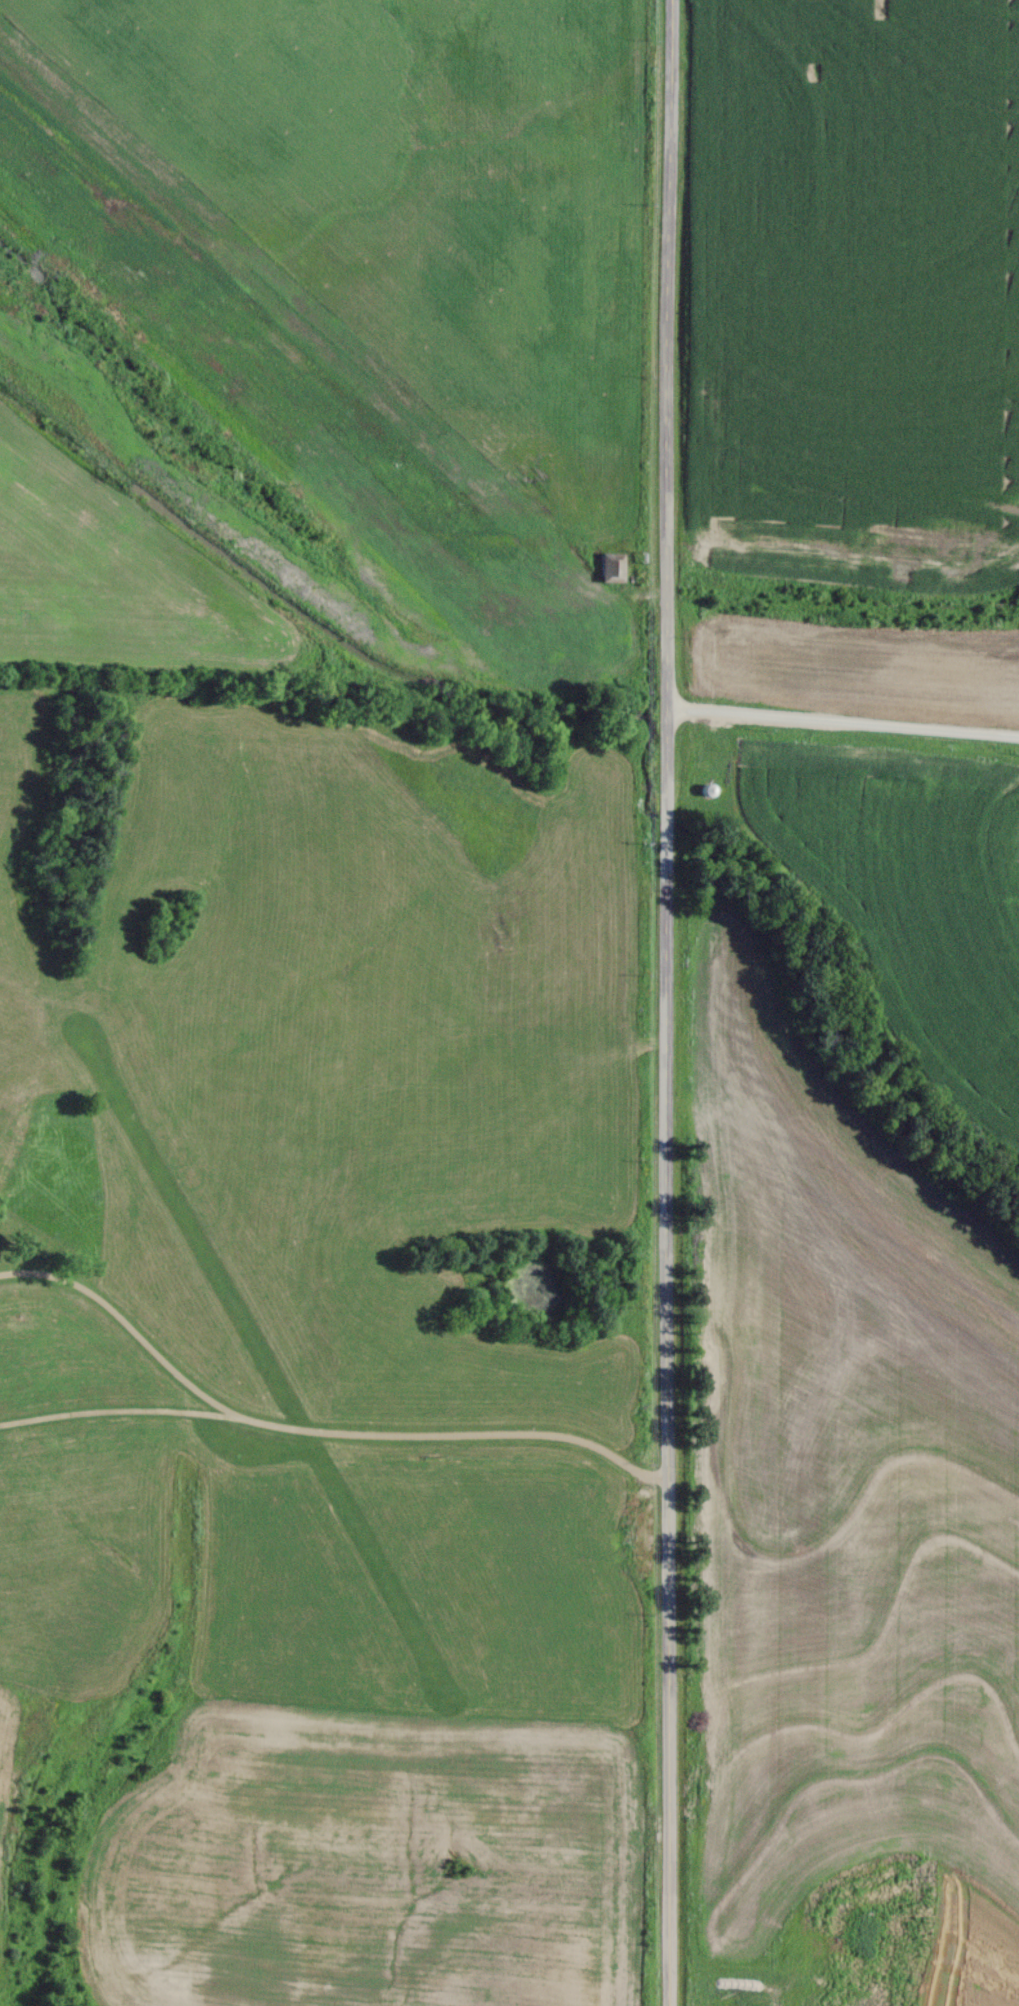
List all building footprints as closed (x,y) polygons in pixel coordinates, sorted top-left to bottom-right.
[(622,582),(622,553),(600,553),(600,582),(622,582)] [(700,788),(703,796),(712,792),(708,784),(700,788)]
